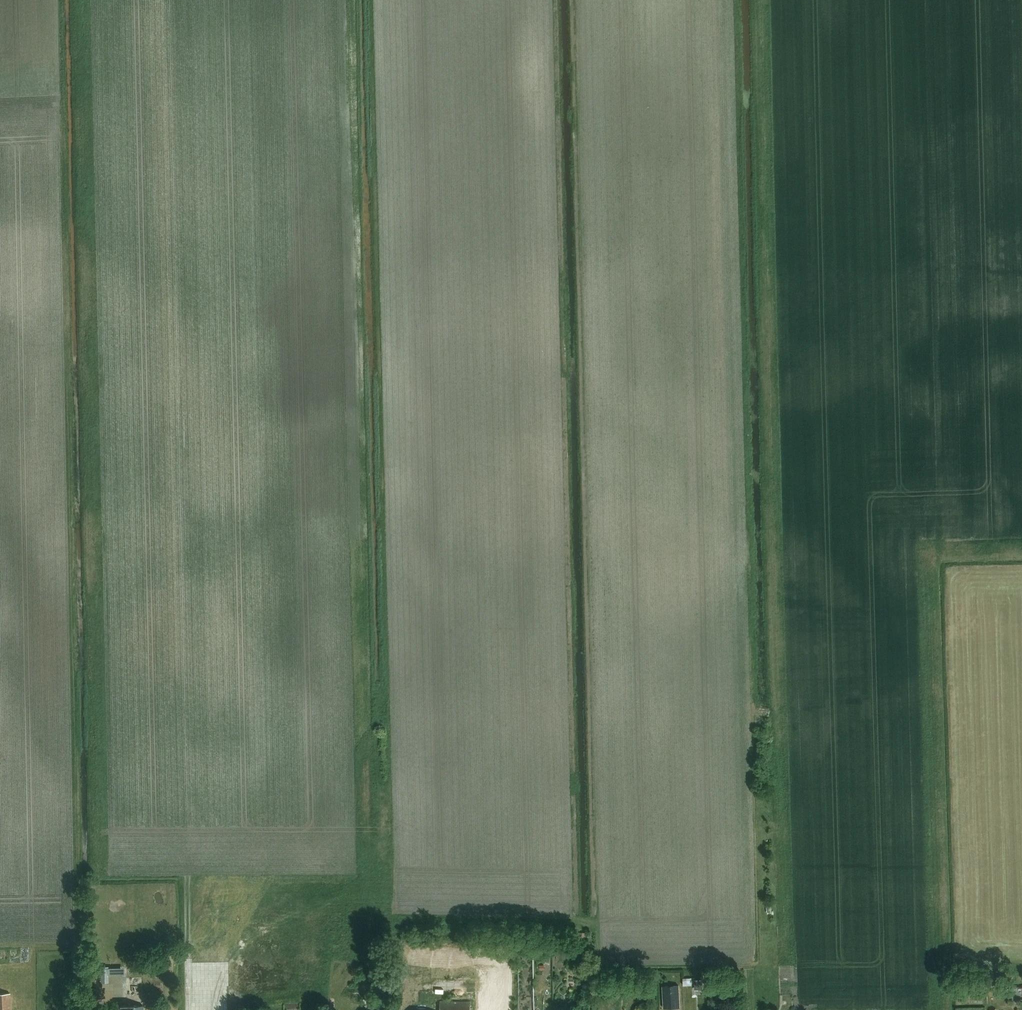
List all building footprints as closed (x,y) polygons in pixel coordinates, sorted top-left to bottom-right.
[(679,985),(663,986),(664,1008),(680,1007),(679,985)] [(11,993),(0,993),(0,1009),(11,1009),(11,993)] [(440,1001),(441,1009),(471,1009),(470,1001),(440,1001)]
